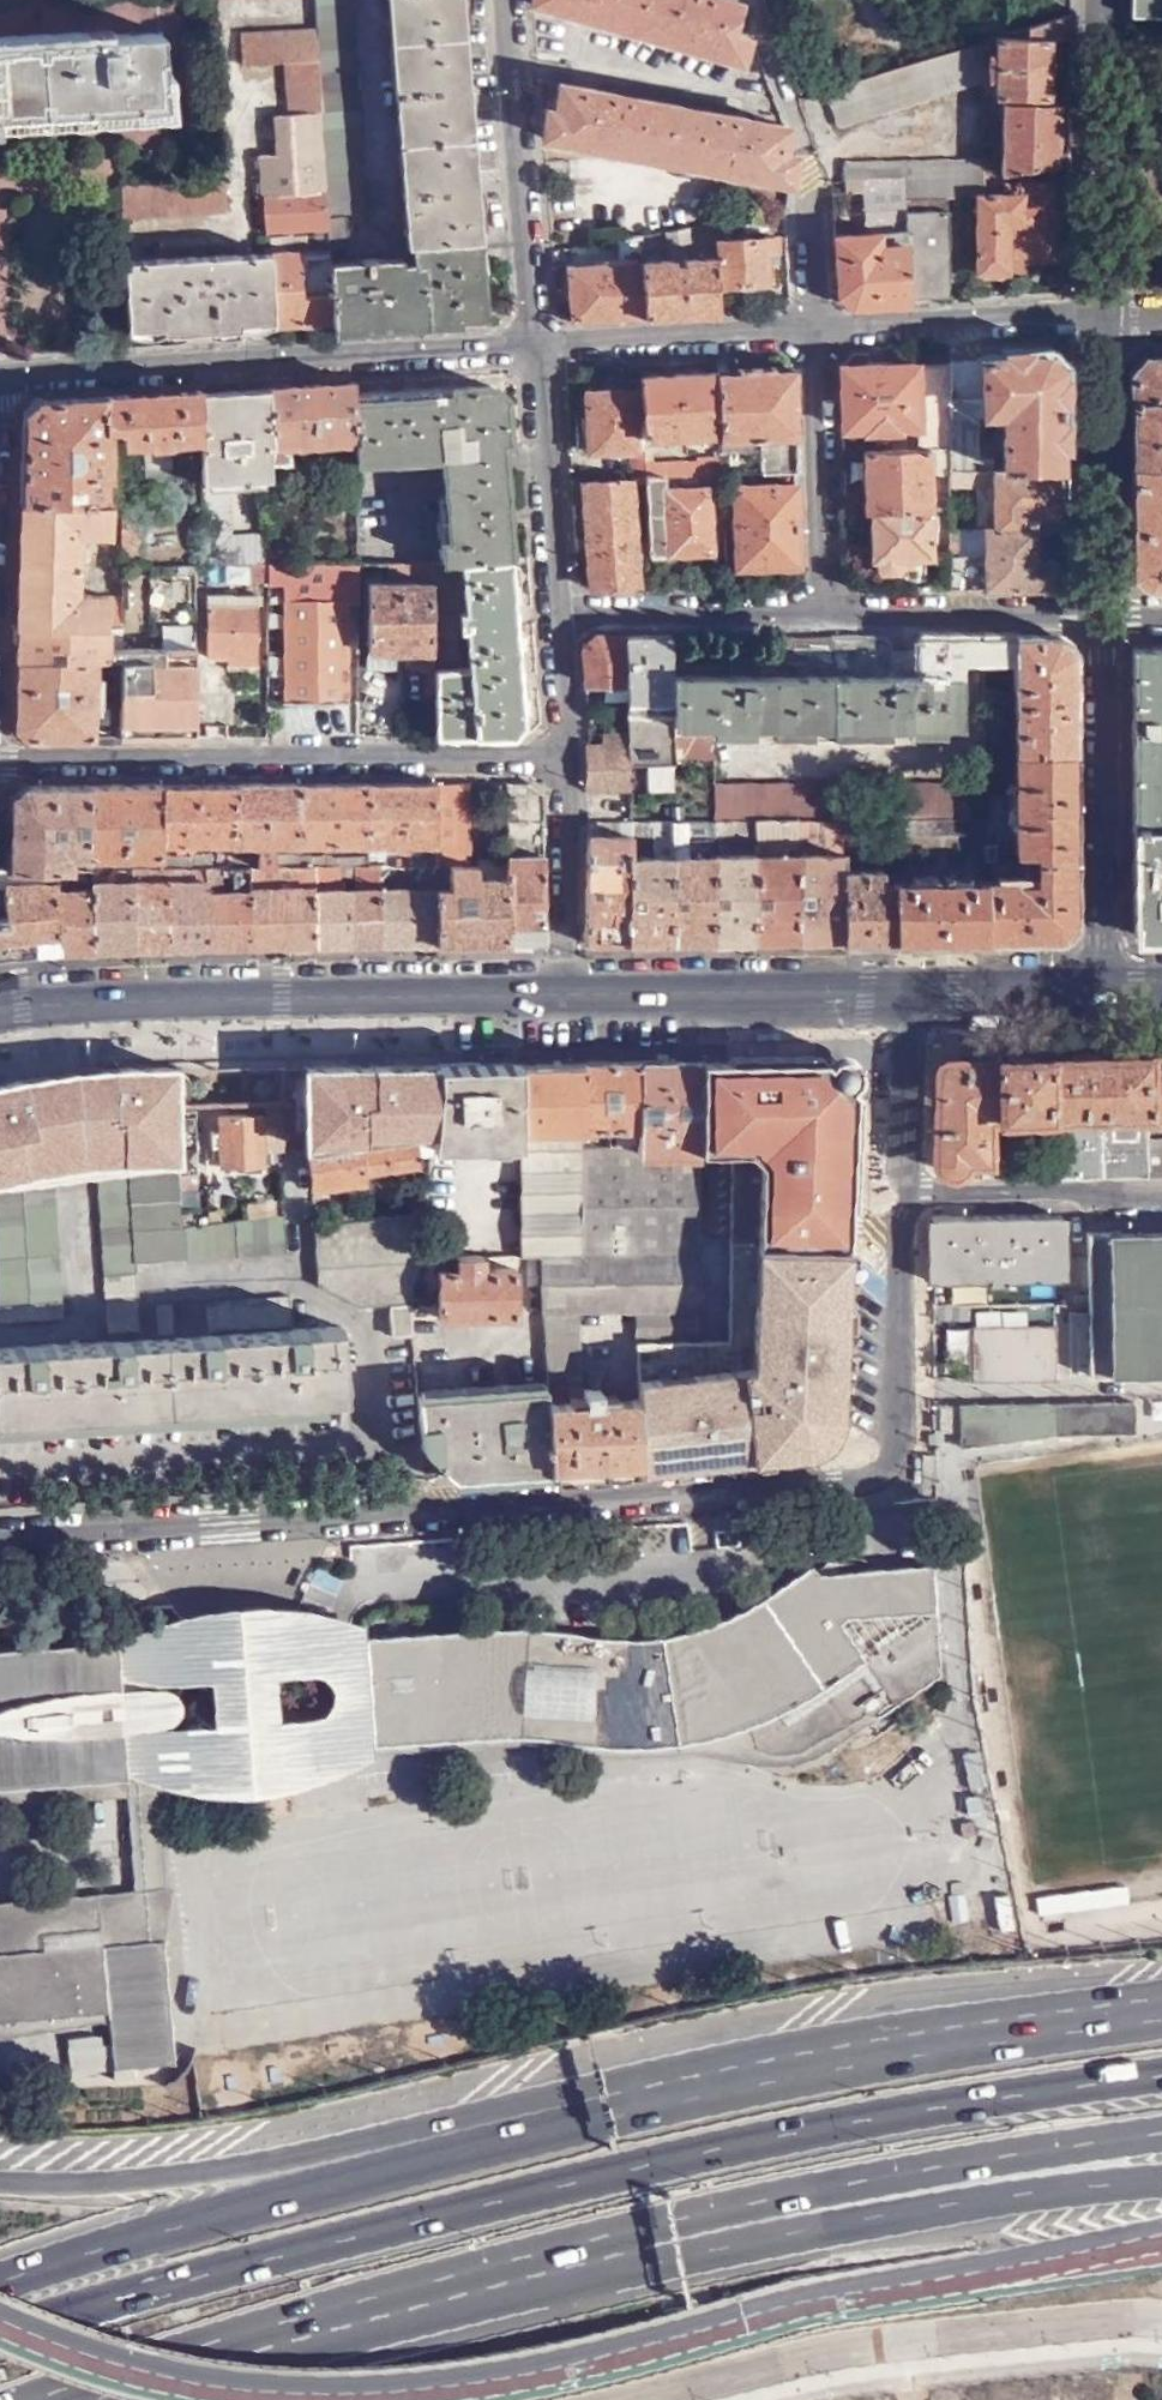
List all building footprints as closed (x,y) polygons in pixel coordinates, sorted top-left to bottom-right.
[(180,141),(205,113),(198,0),(0,0),(0,152),(180,141)] [(315,28),(319,99),(326,212),(364,211),(354,26),(353,0),(313,0),(315,28)] [(333,322),(476,312),(470,229),(486,228),(484,193),(467,194),(455,31),(472,30),(469,0),(391,0),(410,259),(384,261),(384,255),(329,260),(333,319),(333,322)] [(740,2),(734,0),(534,0),(737,59),(744,33),(733,29),(740,2)] [(1130,14),(1161,15),(1161,0),(1130,0),(1130,14)] [(1053,39),(1071,39),(1070,27),(1071,13),(995,35),(996,51),(991,52),(991,72),(995,72),(995,97),(1053,98),(1053,39)] [(315,247),(328,247),(326,217),(326,212),(319,99),(315,28),(238,32),(240,66),(281,64),(284,113),(275,114),(276,126),(278,156),(259,157),(263,232),(314,229),(315,247)] [(984,38),(827,86),(838,122),(983,79),(984,38)] [(788,181),(792,154),(780,151),(782,123),(734,114),(735,105),(718,102),(717,112),(626,96),(628,87),(612,85),(611,93),(561,85),(556,108),(546,107),(543,135),(642,154),(788,181)] [(1004,170),(1057,161),(1057,102),(1004,103),(1004,170)] [(278,156),(276,126),(257,127),(259,157),(278,156)] [(903,177),(908,290),(946,288),(940,196),(975,194),(975,276),(1005,275),(1005,259),(1053,258),(1053,182),(1017,183),(1017,187),(1009,187),(1009,192),(1003,191),(1002,194),(982,193),(983,159),(903,162),(903,177)] [(846,179),(877,178),(903,177),(903,162),(846,164),(846,179)] [(851,304),(909,301),(908,290),(903,177),(877,178),(877,191),(830,192),(836,289),(851,304)] [(118,183),(120,216),(223,211),(221,178),(118,183)] [(326,217),(328,247),(346,246),(345,216),(326,217)] [(268,237),(269,250),(305,248),(304,235),(268,237)] [(775,280),(772,235),(716,238),(719,283),(775,280)] [(272,317),(273,323),(333,319),(329,260),(328,247),(315,247),(305,248),(269,250),(272,317)] [(122,259),(126,329),(165,326),(165,332),(236,327),(235,319),(272,317),(269,250),(122,259)] [(644,315),(719,310),(714,255),(685,256),(686,263),(674,263),(673,257),(642,259),(644,315)] [(568,320),(644,315),(642,259),(566,263),(568,320)] [(1002,467),(1057,467),(1057,365),(1047,354),(949,358),(949,362),(947,423),(947,445),(947,459),(947,468),(991,468),(991,457),(976,457),(975,411),(1001,411),(1002,467)] [(1145,359),(1132,372),(1132,465),(1161,465),(1161,358),(1145,359)] [(839,365),(841,426),(879,425),(880,429),(910,428),(910,423),(925,424),(947,423),(949,362),(852,365),(839,365)] [(761,474),(795,472),(793,369),(715,373),(718,433),(718,438),(760,436),(761,474)] [(715,373),(639,376),(639,389),(642,437),(718,433),(715,373)] [(354,392),(354,381),(298,383),(266,385),(267,396),(270,440),(270,442),(354,439),(354,392)] [(460,557),(507,558),(505,518),(502,473),(510,471),(505,392),(494,385),(354,392),(354,439),(354,461),(441,458),(445,538),(438,538),(439,562),(460,557)] [(200,400),(200,388),(36,396),(28,407),(22,500),(99,501),(100,477),(105,478),(106,433),(102,433),(102,426),(108,426),(113,432),(118,433),(119,443),(146,442),(146,445),(166,444),(168,440),(200,439),(200,400)] [(634,448),(631,389),(584,391),(588,450),(634,448)] [(634,448),(643,447),(642,437),(639,389),(631,389),(634,448)] [(270,440),(267,396),(200,400),(200,439),(199,564),(253,564),(265,563),(265,545),(266,530),(234,528),(234,475),(265,475),(266,440),(270,440)] [(947,423),(925,424),(926,446),(947,445),(947,423)] [(860,447),(860,508),(867,508),(930,508),(926,446),(860,447)] [(719,458),(719,474),(730,474),(729,451),(718,451),(719,458)] [(644,465),(644,473),(664,474),(682,475),(719,474),(719,458),(698,459),(697,461),(644,465)] [(1132,465),(1131,573),(1143,584),(1161,584),(1161,465),(1132,465)] [(990,525),(1033,526),(1033,514),(1057,514),(1057,467),(1002,467),(991,468),(947,468),(947,481),(990,480),(990,525)] [(644,473),(649,554),(712,553),(710,486),(666,488),(664,474),(644,473)] [(587,588),(636,587),(628,478),(581,481),(587,588)] [(736,565),(797,564),(795,484),(734,485),(736,565)] [(99,501),(22,500),(21,532),(18,623),(117,630),(117,598),(106,598),(105,596),(73,594),(76,530),(106,530),(106,527),(117,527),(118,508),(118,503),(106,503),(106,501),(99,501)] [(135,508),(118,508),(117,527),(118,565),(135,565),(135,508)] [(930,508),(867,508),(868,557),(874,558),(876,566),(878,571),(893,572),(899,567),(899,557),(931,556),(930,508)] [(946,526),(947,588),(1057,586),(1056,557),(1033,556),(1033,526),(990,525),(946,526)] [(265,545),(265,563),(275,563),(275,546),(265,545)] [(511,621),(507,558),(460,557),(462,612),(458,612),(459,628),(463,628),(466,669),(433,671),(432,736),(510,736),(518,727),(511,621)] [(354,563),(354,573),(433,573),(433,562),(354,563)] [(265,563),(253,564),(253,576),(265,577),(265,563)] [(265,577),(265,602),(283,603),(285,727),(341,727),(341,651),(354,650),(354,573),(354,563),(275,563),(265,563),(265,577)] [(148,581),(148,611),(183,611),(183,581),(148,581)] [(428,653),(428,584),(366,584),(366,654),(428,653)] [(255,663),(255,607),(203,608),(203,656),(230,657),(230,663),(255,663)] [(117,630),(18,623),(16,658),(92,661),(117,662),(117,647),(117,630)] [(624,682),(623,634),(593,634),(581,646),(585,682),(624,682)] [(671,674),(670,634),(623,634),(624,682),(625,712),(625,730),(626,762),(672,763),(673,761),(671,674)] [(885,639),(881,635),(779,635),(770,642),(768,646),(767,656),(729,656),(728,674),(671,674),(673,761),(710,761),(710,734),(907,735),(907,724),(960,725),(962,659),(1011,659),(1011,635),(916,635),(915,657),(887,657),(887,642),(885,639)] [(1048,635),(1011,635),(1011,659),(1011,751),(1069,752),(1069,656),(1048,635)] [(1132,643),(1131,825),(1161,824),(1161,643),(1132,643)] [(193,647),(117,647),(117,662),(117,675),(117,726),(141,727),(141,737),(192,737),(193,647)] [(92,661),(16,658),(14,722),(25,738),(89,737),(91,675),(92,661)] [(117,662),(92,661),(91,675),(117,675),(117,662)] [(626,790),(626,762),(625,730),(613,730),(614,725),(601,725),(601,744),(588,744),(588,760),(588,790),(626,790)] [(117,726),(117,737),(141,737),(141,727),(117,726)] [(1069,858),(1069,752),(1011,751),(1012,852),(1019,852),(1020,858),(1069,858)] [(894,782),(894,818),(964,816),(963,781),(894,782)] [(434,845),(434,865),(467,865),(469,783),(434,784),(434,845)] [(507,878),(508,941),(543,940),(542,793),(528,783),(506,783),(507,878)] [(710,783),(709,819),(754,819),(796,819),(815,819),(842,818),(848,818),(848,783),(710,783)] [(162,867),(195,866),(194,841),(236,841),(236,784),(198,784),(160,785),(162,867)] [(248,844),(248,866),(268,865),(268,843),(297,844),(297,784),(236,784),(236,841),(236,843),(248,844)] [(297,844),(363,844),(363,784),(338,784),(297,784),(297,844)] [(363,844),(434,845),(434,784),(363,784),(363,844)] [(9,867),(56,867),(71,867),(71,855),(89,855),(89,785),(21,785),(11,796),(9,867)] [(154,856),(154,867),(162,867),(160,785),(120,785),(89,785),(89,855),(154,856)] [(894,818),(893,818),(893,857),(907,857),(907,832),(967,831),(967,852),(982,852),(982,816),(964,816),(894,818)] [(796,844),(796,855),(796,939),(843,938),(843,870),(842,818),(815,819),(796,819),(796,844)] [(671,820),(671,833),(671,851),(671,856),(710,856),(710,841),(709,819),(671,820)] [(754,819),(709,819),(710,841),(754,840),(754,819)] [(796,819),(754,819),(754,840),(754,844),(796,844),(796,819)] [(587,834),(627,834),(627,820),(588,820),(587,834)] [(627,820),(627,834),(671,833),(671,820),(627,820)] [(1131,825),(1131,935),(1161,935),(1161,824),(1131,825)] [(627,851),(627,834),(587,834),(586,940),(628,940),(627,851)] [(671,851),(627,851),(628,940),(658,939),(672,939),(671,856),(671,851)] [(796,855),(754,856),(753,939),(783,939),(796,939),(796,855)] [(671,856),(672,939),(710,939),(710,856),(671,856)] [(710,856),(710,939),(753,939),(754,856),(710,856)] [(1070,921),(1069,858),(1020,858),(1019,880),(982,880),(982,936),(1050,935),(1061,933),(1067,928),(1070,921)] [(434,865),(435,943),(508,941),(507,878),(478,878),(478,864),(474,865),(467,865),(434,865)] [(249,946),(314,945),(313,866),(297,866),(268,865),(248,866),(249,946)] [(363,944),(378,944),(377,865),(363,865),(353,865),(354,888),(338,888),(337,866),(313,866),(314,945),(363,944)] [(377,865),(378,944),(435,943),(434,865),(406,865),(407,872),(423,872),(423,888),(386,888),(386,865),(377,865)] [(166,949),(208,947),(207,866),(195,866),(162,867),(154,867),(139,868),(132,867),(132,949),(166,949)] [(227,946),(249,946),(248,866),(237,866),(224,866),(207,866),(208,947),(227,946)] [(60,951),(58,907),(56,867),(9,867),(0,867),(0,885),(8,884),(7,915),(0,916),(0,956),(32,953),(39,953),(60,951)] [(80,950),(95,950),(92,905),(89,867),(71,867),(56,867),(58,907),(60,951),(80,950)] [(118,949),(132,949),(132,867),(89,867),(92,905),(95,950),(118,949)] [(843,870),(843,938),(893,937),(893,882),(893,868),(843,870)] [(955,937),(982,936),(982,880),(893,882),(893,937),(955,937)] [(7,915),(8,884),(0,885),(0,916),(7,915)] [(731,1060),(701,1060),(700,1148),(727,1149),(726,1240),(729,1240),(847,1242),(848,1206),(855,1203),(859,1098),(853,1091),(849,1086),(855,1083),(860,1077),(861,1070),(860,1062),(856,1056),(850,1052),(843,1051),(836,1052),(830,1056),(826,1063),(823,1060),(818,1055),(735,1055),(731,1060)] [(1046,1115),(1047,1176),(1100,1176),(1098,1084),(1089,1085),(1089,1055),(1046,1056),(1046,1115)] [(1089,1085),(1098,1084),(1109,1084),(1109,1055),(1089,1055),(1089,1085)] [(1100,1176),(1138,1175),(1138,1138),(1134,1138),(1133,1114),(1144,1113),(1145,1055),(1109,1055),(1109,1084),(1098,1084),(1100,1176)] [(1161,1113),(1161,1055),(1145,1055),(1144,1113),(1161,1113)] [(997,1116),(1046,1115),(1046,1056),(997,1057),(997,1116)] [(936,1071),(934,1160),(941,1168),(947,1171),(953,1170),(960,1166),(965,1159),(985,1159),(985,1116),(997,1116),(997,1057),(948,1057),(936,1071)] [(524,1059),(437,1063),(437,1083),(430,1148),(523,1144),(524,1059)] [(581,1059),(524,1059),(523,1144),(521,1254),(540,1254),(581,1254),(581,1125),(581,1059)] [(628,1060),(581,1059),(581,1125),(642,1126),(642,1061),(628,1060)] [(642,1126),(581,1125),(581,1254),(700,1253),(700,1239),(700,1148),(701,1060),(642,1061),(642,1126)] [(425,1062),(293,1068),(296,1146),(423,1132),(425,1062)] [(0,1086),(0,1175),(16,1172),(68,1165),(169,1158),(163,1070),(63,1074),(0,1086)] [(199,1106),(176,1106),(178,1166),(199,1166),(199,1106)] [(266,1146),(265,1114),(221,1115),(221,1165),(253,1166),(253,1155),(268,1155),(268,1147),(266,1146)] [(392,1136),(311,1146),(309,1146),(311,1187),(365,1181),(365,1171),(417,1168),(414,1133),(392,1136)] [(1161,1175),(1161,1139),(1145,1139),(1145,1175),(1161,1175)] [(109,1340),(291,1326),(289,1295),(139,1302),(137,1259),(286,1250),(285,1219),(180,1224),(178,1166),(132,1172),(101,1177),(109,1340)] [(51,1183),(28,1186),(0,1189),(0,1319),(61,1315),(55,1183),(51,1183)] [(1063,1279),(1063,1212),(933,1213),(934,1281),(991,1280),(991,1285),(1014,1284),(1014,1279),(1063,1279)] [(415,1301),(423,1215),(313,1223),(317,1285),(356,1305),(389,1302),(415,1301)] [(1161,1370),(1161,1227),(1109,1228),(1111,1310),(1112,1371),(1161,1370)] [(1092,1303),(1092,1310),(1111,1310),(1109,1228),(1090,1228),(1092,1303)] [(667,1341),(636,1341),(638,1400),(640,1459),(640,1468),(724,1459),(818,1448),(828,1438),(837,1428),(847,1242),(729,1240),(727,1340),(695,1341),(667,1341)] [(581,1254),(540,1254),(541,1310),(635,1310),(664,1309),(695,1309),(700,1309),(700,1253),(581,1254)] [(482,1267),(482,1255),(455,1256),(456,1268),(438,1268),(439,1317),(517,1315),(517,1267),(482,1267)] [(391,1334),(415,1333),(415,1301),(389,1302),(391,1334)] [(667,1341),(664,1309),(635,1310),(636,1341),(667,1341)] [(695,1341),(695,1309),(664,1309),(667,1341),(695,1341)] [(1111,1310),(1092,1310),(1093,1372),(1112,1371),(1111,1310)] [(109,1340),(0,1347),(0,1418),(98,1411),(345,1394),(342,1324),(291,1326),(109,1340)] [(1064,1386),(1062,1324),(974,1326),(975,1387),(1064,1386)] [(549,1404),(547,1389),(478,1393),(464,1394),(419,1397),(422,1445),(454,1478),(466,1478),(551,1472),(550,1461),(549,1404)] [(583,1391),(584,1403),(603,1401),(602,1390),(583,1391)] [(603,1401),(584,1403),(549,1404),(550,1461),(570,1461),(570,1467),(589,1466),(589,1460),(606,1460),(606,1466),(624,1465),(624,1459),(632,1459),(640,1459),(638,1400),(629,1401),(603,1401)] [(960,1405),(960,1431),(961,1444),(1056,1432),(1136,1432),(1136,1401),(960,1405)] [(942,1432),(960,1431),(960,1405),(942,1405),(942,1432)] [(836,1555),(813,1566),(816,1571),(838,1570),(836,1555)] [(722,1729),(748,1720),(799,1699),(843,1672),(895,1636),(933,1609),(931,1567),(906,1569),(888,1570),(871,1570),(871,1568),(838,1570),(816,1571),(813,1566),(810,1563),(789,1579),(745,1605),(726,1615),(706,1622),(667,1631),(645,1634),(625,1635),(584,1631),(546,1626),(524,1625),(366,1634),(373,1734),(373,1741),(507,1732),(532,1732),(551,1734),(571,1738),(597,1741),(638,1743),(670,1741),(694,1737),(722,1729)] [(117,1640),(124,1770),(127,1769),(148,1778),(159,1782),(176,1786),(206,1790),(240,1790),(269,1788),(289,1784),(316,1778),(332,1772),(350,1763),(374,1750),(373,1734),(366,1635),(365,1624),(350,1616),(333,1609),(310,1603),(281,1600),(246,1598),(216,1601),(185,1606),(162,1613),(131,1628),(110,1641),(117,1640)] [(939,1674),(933,1609),(895,1636),(843,1672),(799,1699),(748,1720),(757,1744),(763,1747),(771,1750),(779,1751),(795,1749),(839,1728),(849,1727),(872,1711),(877,1716),(939,1674)] [(124,1770),(117,1640),(110,1641),(0,1648),(0,1778),(124,1770)] [(571,1738),(551,1734),(532,1732),(507,1732),(373,1741),(374,1752),(528,1743),(626,1753),(663,1752),(690,1747),(715,1755),(742,1760),(787,1762),(822,1752),(877,1716),(872,1711),(849,1727),(839,1728),(795,1749),(779,1751),(771,1750),(763,1747),(757,1744),(748,1720),(722,1729),(694,1737),(670,1741),(638,1743),(597,1741),(571,1738)] [(127,1769),(124,1770),(0,1778),(0,1798),(33,1801),(126,1796),(133,1890),(133,1891),(166,1887),(159,1782),(158,1768),(127,1769)] [(96,1911),(160,1906),(161,1923),(169,1887),(166,1887),(133,1891),(133,1890),(0,1901),(0,1919),(96,1911)] [(1036,1910),(1127,1905),(1126,1890),(1035,1896),(1036,1910)] [(106,2012),(108,2044),(66,2048),(69,2072),(111,2068),(111,2078),(132,2077),(131,2066),(173,2063),(161,1923),(160,1906),(96,1911),(0,1919),(0,2020),(106,2012)]
